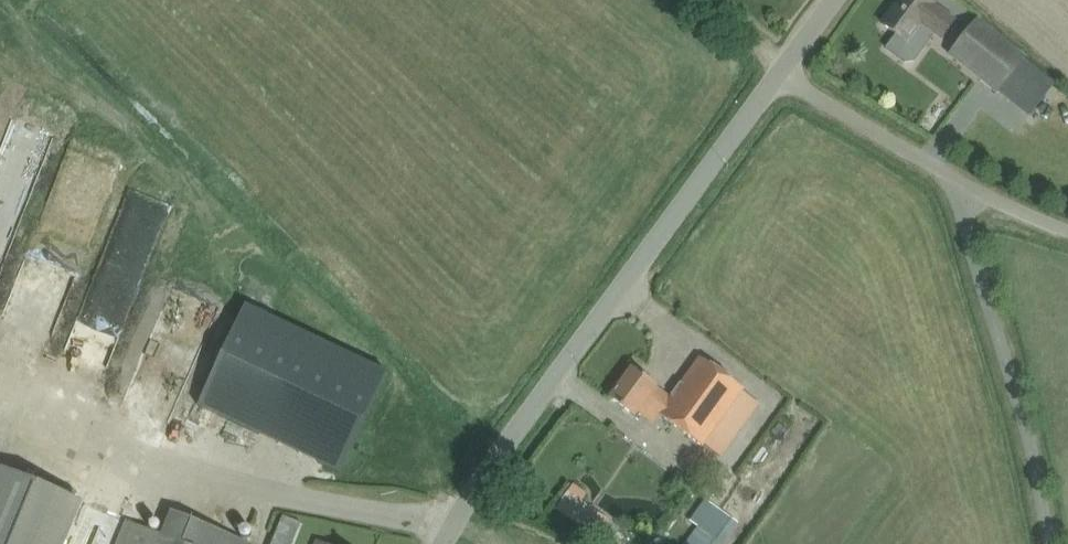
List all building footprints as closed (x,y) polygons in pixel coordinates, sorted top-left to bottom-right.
[(953,21),(933,5),(934,5),(927,0),(899,0),(882,24),(896,34),(886,48),(905,62),(914,61),(934,33),(941,38),(953,21)] [(977,20),(949,54),(996,92),(998,89),(1018,64),(1024,57),(977,20)] [(961,118),(975,128),(998,95),(984,85),(961,118)] [(151,225),(151,232),(169,233),(171,203),(134,201),(133,224),(151,225)] [(5,279),(16,249),(0,243),(0,277),(5,279)] [(129,321),(141,288),(111,277),(117,261),(113,259),(95,308),(129,321)] [(244,305),(197,404),(320,463),(339,472),(386,373),(244,305)] [(658,414),(703,447),(745,390),(700,357),(670,398),(656,387),(657,386),(632,367),(609,398),(634,416),(644,403),(659,413),(658,414)] [(97,509),(0,469),(0,543),(83,543),(97,509)] [(701,500),(704,489),(687,484),(684,495),(701,500)] [(567,492),(556,508),(596,536),(607,520),(567,492)] [(248,542),(170,511),(160,536),(122,520),(112,543),(247,543),(248,542)]
